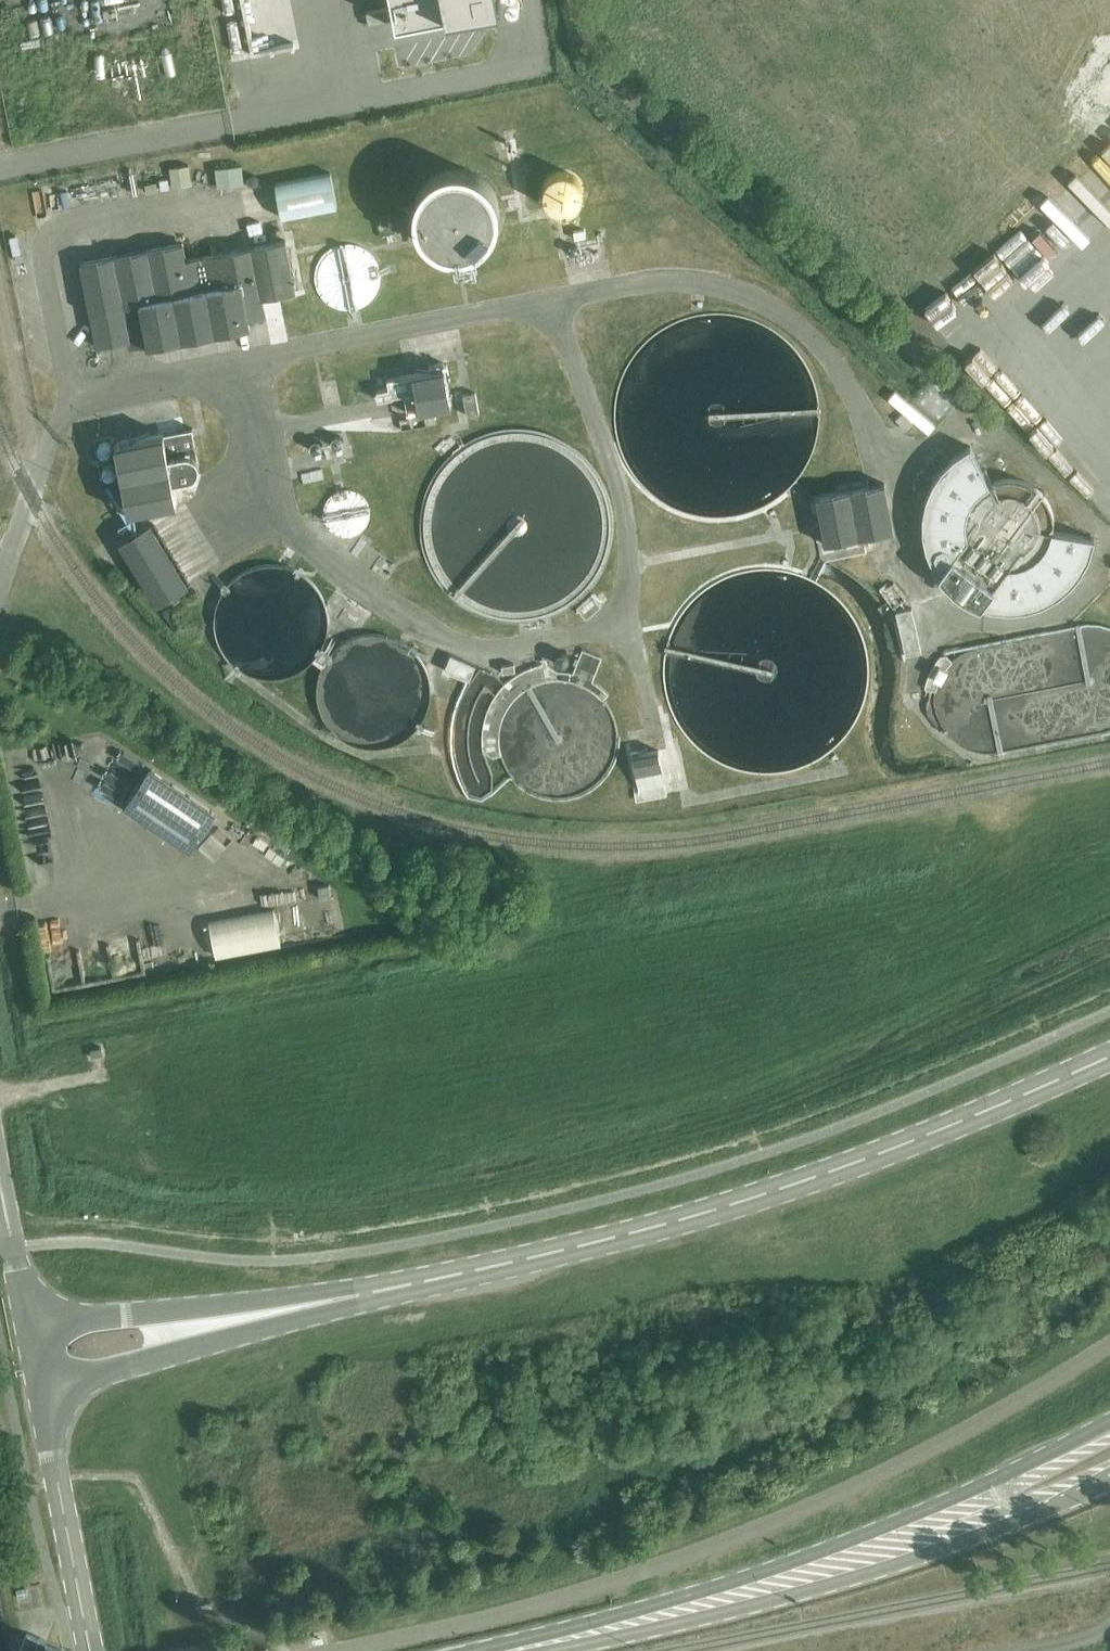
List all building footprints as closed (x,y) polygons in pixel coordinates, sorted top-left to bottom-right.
[(233,54),(299,45),(292,0),(225,0),(233,54)] [(371,27),(478,7),(477,0),(366,0),(371,27)] [(246,159),(220,162),(223,183),(248,180),(246,159)] [(176,161),(176,181),(195,181),(195,161),(176,161)] [(280,179),(288,216),(344,205),(337,167),(280,179)] [(583,196),(583,192),(583,187),(581,184),(578,178),(571,173),(564,171),(560,171),(556,172),(552,174),(548,176),(543,183),(542,187),(541,191),(542,199),(546,205),(552,210),(556,212),(560,213),(564,213),(569,212),(573,210),(576,208),(579,204),(581,200),(583,196)] [(499,229),(500,221),(499,212),(496,205),(492,196),(487,190),(482,186),(474,181),(466,179),(458,178),(447,179),(440,181),(432,186),(427,190),(422,196),(418,204),(415,212),(414,220),(415,229),(417,237),(422,245),(425,249),(431,255),(439,259),(447,262),(455,263),(462,263),(470,261),(478,258),(486,252),(492,244),(496,237),(499,229)] [(80,263),(96,347),(265,315),(262,298),(295,292),(285,241),(186,260),(182,243),(80,263)] [(379,287),(380,279),(379,273),(377,267),(375,261),(371,256),(364,251),(359,248),(352,246),(346,245),(340,246),(334,248),(328,251),(323,255),(319,260),(316,265),(314,271),(313,278),(313,285),(315,290),(318,296),(321,301),(327,306),(333,309),(344,312),(349,312),(356,311),(364,307),(368,304),(373,299),(377,293),(379,287)] [(404,394),(408,413),(451,405),(443,363),(429,365),(430,371),(387,379),(388,387),(377,389),(379,400),(394,397),(393,396),(404,394)] [(942,379),(923,400),(943,419),(962,398),(942,379)] [(901,388),(895,395),(931,429),(938,422),(901,388)] [(479,413),(475,392),(472,393),(463,395),(467,415),(479,413)] [(186,452),(185,453),(168,456),(164,434),(115,443),(128,512),(177,503),(173,481),(190,477),(192,477),(193,476),(194,476),(196,474),(198,472),(199,470),(199,469),(200,467),(200,465),(200,463),(200,461),(199,460),(198,458),(196,456),(194,454),(191,453),(190,453),(188,452),(186,452)] [(990,487),(988,488),(962,446),(958,449),(951,454),(945,460),(941,464),(938,468),(934,473),(933,475),(930,480),(928,485),(925,490),(924,495),(923,498),(921,503),(921,506),(920,509),(920,514),(919,520),(919,525),(920,528),(920,533),(921,539),(922,544),(923,547),(925,552),(927,557),(928,560),(930,565),(933,570),(936,574),(938,576),(943,583),(947,587),(954,592),(958,595),(965,600),(973,603),(978,605),(983,607),(988,609),(991,609),(997,610),(1002,611),(1010,611),(1019,610),(1027,609),(1032,608),(1038,606),(1045,603),(1050,600),(1057,596),(1064,591),(1068,587),(1072,584),(1078,577),(1081,573),(1083,571),(1086,566),(1088,561),(1089,558),(1091,553),(1093,548),(1095,543),(1095,540),(1047,530),(1048,527),(1048,524),(1048,520),(1048,517),(1047,514),(1046,510),(1045,508),(1044,505),(1043,502),(1041,499),(1039,496),(1037,494),(1035,492),(1032,490),(1030,488),(1026,487),(1024,485),(1020,484),(1017,483),(1011,482),(1006,482),(1002,483),(998,484),(994,485),(992,486),(990,487)] [(825,544),(878,534),(894,531),(884,483),(815,496),(825,544)] [(370,518),(370,513),(370,508),(368,504),(364,498),(357,492),(349,490),(344,490),(340,491),(335,493),(331,496),(326,503),(324,508),(324,512),(325,521),(329,528),(335,533),(340,535),(344,536),(349,536),(354,535),(358,533),(362,531),(366,527),(368,523),(370,518)] [(146,521),(124,534),(163,598),(176,590),(184,585),(146,521)] [(905,598),(894,583),(882,591),(894,607),(905,598)] [(456,647),(448,665),(474,677),(482,659),(456,647)] [(903,726),(905,737),(924,733),(922,722),(903,726)] [(62,739),(63,764),(96,762),(95,737),(62,739)] [(906,741),(908,752),(927,748),(925,737),(906,741)] [(667,795),(659,751),(632,756),(640,800),(667,795)] [(125,806),(190,849),(215,812),(150,769),(125,806)] [(218,954),(286,947),(282,908),(214,915),(218,954)]
